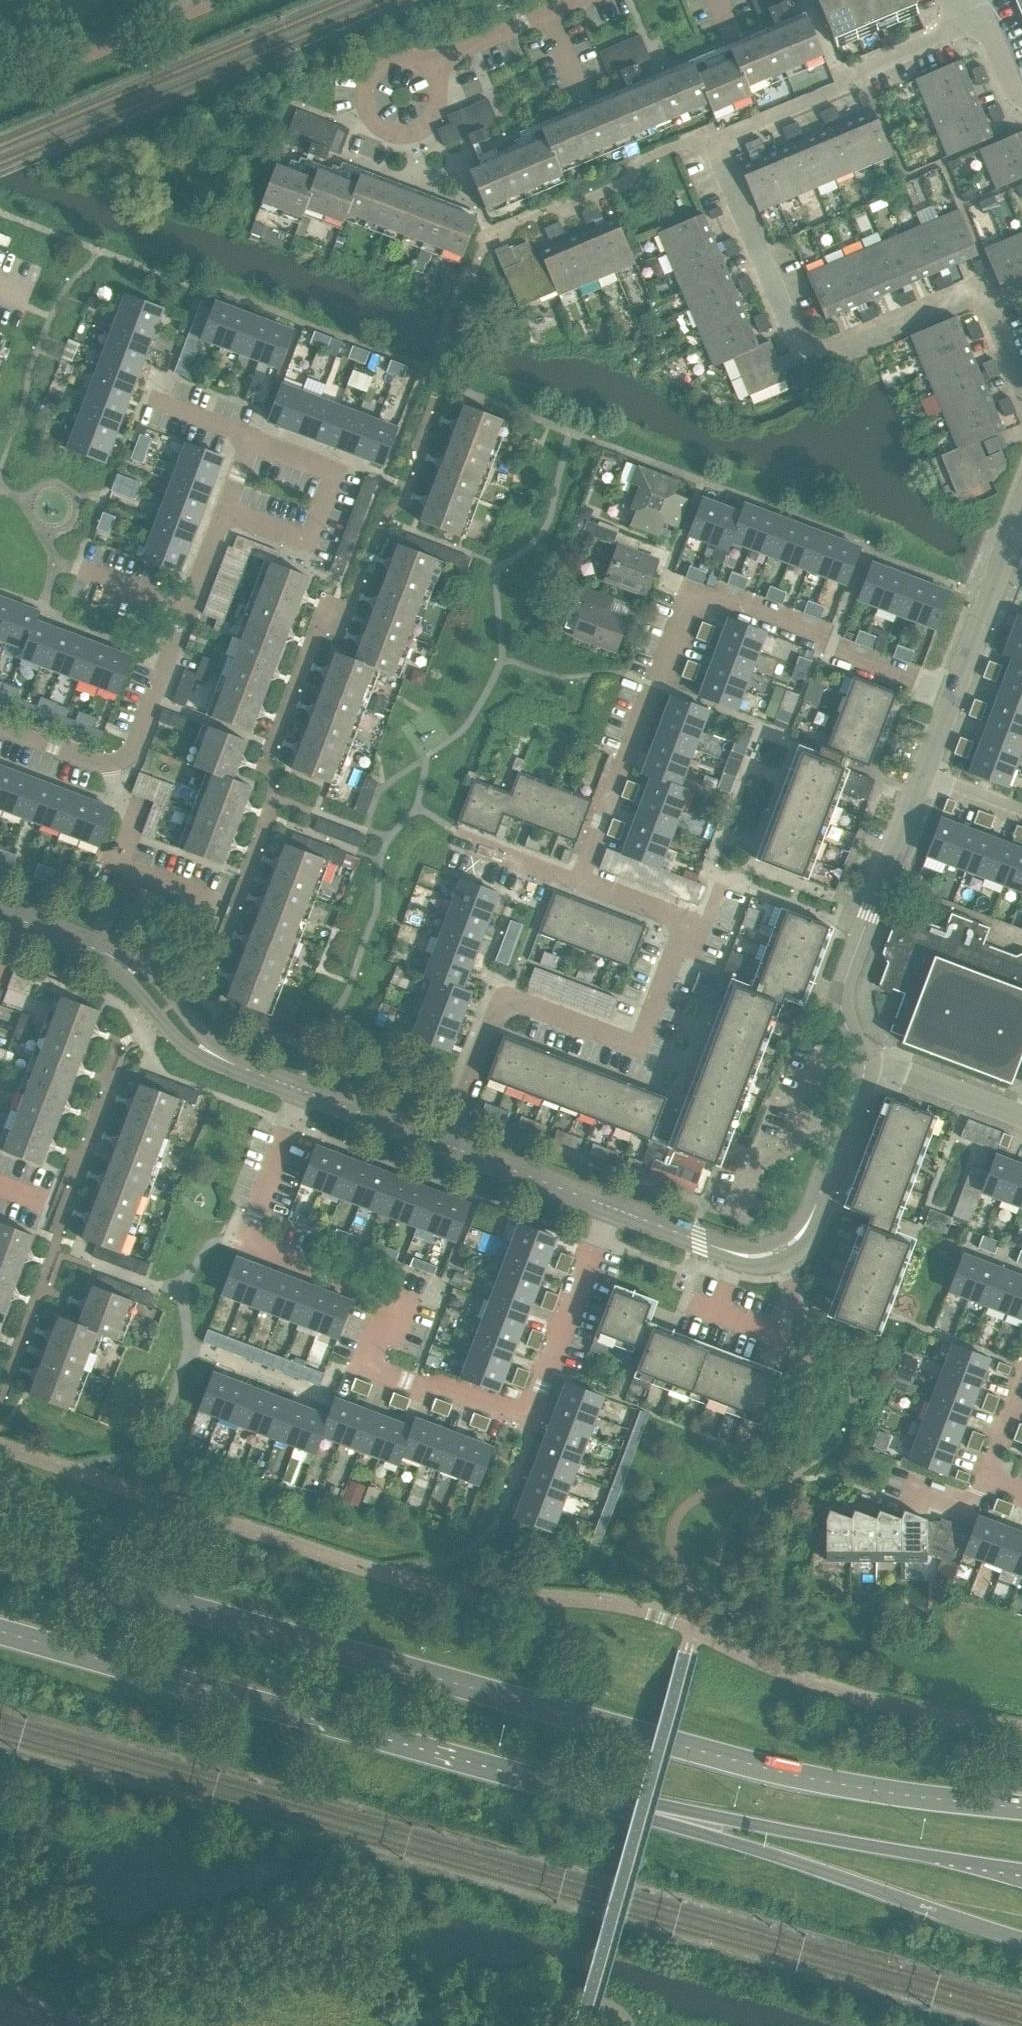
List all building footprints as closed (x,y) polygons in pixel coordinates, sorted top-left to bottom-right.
[(509,0),(496,0),(492,2),(496,13),(512,7),(509,0)] [(757,15),(768,10),(772,20),(789,12),(785,3),(792,0),(751,0),(757,15)] [(912,0),(816,0),(834,42),(916,8),(912,0)] [(711,113),(751,96),(747,87),(822,55),(807,18),(729,50),(733,60),(726,63),(722,54),(704,61),(707,71),(697,75),(693,66),(541,130),(545,139),(537,142),(533,133),(514,141),(518,150),(499,158),(495,149),(476,157),(480,166),(469,171),(484,208),(561,176),(557,166),(707,103),(711,113)] [(637,65),(650,60),(639,35),(599,52),(609,77),(620,73),(624,82),(641,74),(637,65)] [(923,100),(969,80),(960,60),(914,80),(923,100)] [(985,73),(982,65),(971,70),(974,78),(985,73)] [(988,81),(985,73),(974,78),(977,85),(988,81)] [(931,119),(977,99),(969,80),(923,100),(931,119)] [(870,105),(868,99),(866,94),(858,97),(862,108),(870,105)] [(498,124),(487,99),(447,116),(450,124),(437,130),(444,146),(468,136),(472,146),(489,138),(485,129),(498,124)] [(938,137),(984,118),(977,99),(931,119),(938,137)] [(1001,111),(998,103),(986,108),(990,115),(1001,111)] [(839,118),(835,107),(827,110),(832,121),(839,118)] [(340,155),(349,130),(296,110),(287,135),(311,144),(307,154),(325,160),(329,151),(340,155)] [(832,121),(827,110),(819,113),(824,124),(832,121)] [(892,156),(873,110),(853,118),(872,164),(892,156)] [(1004,118),(1001,111),(990,115),(993,123),(1004,118)] [(872,164),(853,118),(834,126),(853,172),(872,164)] [(947,157),(993,137),(984,118),(938,137),(947,157)] [(802,133),(797,122),(789,126),(794,137),(802,133)] [(794,137),(789,126),(782,129),(786,140),(794,137)] [(853,172),(834,126),(815,134),(834,180),(853,172)] [(1021,155),(1021,132),(979,150),(987,170),(1021,155)] [(834,180),(815,134),(796,142),(816,188),(834,180)] [(764,149),(759,138),(752,141),(756,152),(764,149)] [(756,152),(752,141),(744,145),(749,156),(756,152)] [(816,188),(796,142),(778,150),(797,196),(816,188)] [(268,155),(278,158),(282,146),(273,143),(268,155)] [(797,196),(778,150),(759,158),(778,204),(797,196)] [(987,170),(995,189),(1021,178),(1021,155),(987,170)] [(778,204),(759,158),(739,166),(758,212),(778,204)] [(962,166),(958,158),(947,163),(950,171),(962,166)] [(476,219),(360,176),(356,185),(348,182),(351,172),(332,165),(329,175),(317,170),(314,180),(306,177),(310,167),(291,160),(287,170),(275,165),(261,203),(301,218),(305,209),(343,223),(346,214),(462,257),(476,219)] [(975,198),(972,190),(960,195),(964,203),(975,198)] [(998,208),(993,197),(986,200),(990,211),(998,208)] [(990,211),(986,200),(978,203),(983,214),(990,211)] [(601,218),(597,207),(589,210),(594,221),(601,218)] [(722,215),(719,207),(708,212),(712,220),(722,215)] [(977,255),(958,209),(939,218),(958,263),(977,255)] [(594,221),(589,210),(581,213),(586,224),(594,221)] [(711,233),(703,214),(657,233),(665,253),(711,233)] [(635,264),(627,245),(616,218),(596,226),(615,272),(635,264)] [(958,263),(939,218),(919,226),(939,271),(958,263)] [(564,233),(559,222),(551,226),(556,237),(564,233)] [(556,237),(551,226),(544,229),(549,240),(556,237)] [(615,272),(596,226),(577,234),(596,280),(615,272)] [(939,271),(919,226),(900,234),(919,280),(939,271)] [(1021,232),(1003,240),(1021,286),(1021,233),(1021,232)] [(719,253),(711,233),(665,253),(673,272),(719,253)] [(596,280),(577,234),(558,242),(578,288),(596,280)] [(919,280),(900,234),(881,242),(901,287),(919,280)] [(735,246),(732,238),(721,243),(724,250),(735,246)] [(1003,240),(983,249),(1002,294),(1021,286),(1003,240)] [(556,291),(540,254),(533,257),(526,242),(514,247),(520,262),(502,270),(518,307),(556,291)] [(578,288),(558,242),(539,250),(540,254),(556,291),(558,296),(578,288)] [(901,287),(881,242),(863,249),(882,295),(901,287)] [(739,253),(735,246),(724,250),(728,258),(739,253)] [(882,295),(863,249),(844,257),(863,303),(882,295)] [(681,291),(727,272),(719,253),(673,272),(681,291)] [(863,303),(844,257),(826,265),(845,311),(863,303)] [(984,272),(980,261),(972,264),(976,275),(984,272)] [(845,311),(826,265),(806,273),(825,319),(845,311)] [(689,310),(735,290),(727,272),(681,291),(689,310)] [(953,285),(949,274),(941,277),(946,288),(953,285)] [(751,283),(748,276),(737,280),(740,288),(751,283)] [(946,288),(941,277),(933,280),(938,291),(946,288)] [(754,291),(751,283),(740,288),(743,296),(754,291)] [(697,328),(742,309),(735,290),(689,310),(697,328)] [(916,301),(911,290),(903,293),(908,304),(916,301)] [(908,304),(903,293),(896,296),(900,307),(908,304)] [(157,322),(162,309),(126,295),(118,315),(156,329),(159,323),(157,322)] [(221,346),(235,308),(229,306),(228,308),(214,303),(213,306),(201,302),(174,373),(186,378),(201,338),(221,346)] [(878,316),(873,305),(866,309),(870,320),(878,316)] [(240,353),(253,318),(240,313),(241,311),(235,308),(221,346),(240,353)] [(705,347),(750,328),(742,309),(697,328),(705,347)] [(870,320),(866,309),(858,312),(863,323),(870,320)] [(767,321),(764,313),(753,318),(756,325),(767,321)] [(154,335),(156,329),(118,315),(111,334),(147,347),(152,334),(154,335)] [(918,355),(964,336),(955,317),(910,336),(918,355)] [(259,360),(273,323),(267,320),(266,322),(253,318),(240,353),(259,360)] [(770,328),(767,321),(756,325),(759,333),(770,328)] [(840,333),(835,321),(827,325),(832,336),(840,333)] [(980,329),(977,322),(966,327),(969,334),(980,329)] [(279,368),(291,335),(292,332),(278,327),(279,325),(273,323),(259,360),(279,368)] [(759,348),(758,346),(750,328),(705,347),(713,367),(733,359),(759,348)] [(983,337),(980,329),(969,334),(972,342),(983,337)] [(318,347),(322,335),(314,332),(310,344),(318,347)] [(142,360),(147,347),(111,334),(104,353),(142,367),(144,361),(142,360)] [(326,350),(330,338),(322,335),(318,347),(326,350)] [(926,374),(971,355),(964,336),(918,355),(926,374)] [(782,371),(797,365),(792,352),(777,359),(769,341),(758,346),(759,348),(733,359),(749,396),(786,380),(782,371)] [(356,362),(361,350),(352,347),(348,359),(356,362)] [(364,365),(369,353),(361,350),(356,362),(364,365)] [(139,374),(142,367),(104,353),(97,372),(133,386),(138,373),(139,374)] [(934,394),(980,374),(971,355),(926,374),(934,394)] [(996,367),(993,359),(982,364),(985,372),(996,367)] [(394,376),(399,364),(391,361),(386,373),(394,376)] [(402,379),(407,367),(399,364),(394,376),(402,379)] [(999,375),(996,367),(985,372),(988,379),(999,375)] [(128,399),(133,386),(97,372),(90,391),(127,406),(130,399),(128,399)] [(941,412),(987,393),(980,374),(934,394),(941,412)] [(286,431),(300,393),(281,385),(267,421),(281,426),(280,428),(286,431)] [(125,412),(127,406),(90,391),(82,410),(118,424),(123,411),(125,412)] [(306,436),(320,400),(300,393),(286,431),(292,433),(293,431),(306,436)] [(949,431),(995,412),(987,393),(941,412),(949,431)] [(1012,405),(1009,397),(998,402),(1001,409),(1012,405)] [(324,445),(339,407),(320,400),(306,436),(319,441),(318,443),(324,445)] [(457,536),(501,420),(463,405),(420,522),(457,536)] [(1015,412),(1012,405),(1001,409),(1004,417),(1015,412)] [(345,450),(358,415),(339,407),(324,445),(331,447),(331,445),(345,450)] [(113,437),(118,424),(82,410),(75,429),(113,444),(115,438),(113,437)] [(1003,431),(995,412),(949,431),(957,449),(958,451),(978,442),(1003,431)] [(363,459),(378,422),(358,415),(345,450),(358,455),(357,457),(363,459)] [(383,465),(397,429),(378,422),(363,459),(369,462),(370,460),(383,465)] [(111,450),(113,444),(75,429),(68,449),(103,463),(109,449),(111,450)] [(147,452),(152,440),(140,435),(135,447),(147,452)] [(990,470),(1005,464),(1000,452),(985,458),(978,442),(958,451),(957,449),(940,456),(957,495),(994,480),(990,470)] [(217,471),(222,457),(186,444),(179,464),(217,478),(219,472),(217,471)] [(143,464),(147,452),(135,447),(130,459),(143,464)] [(217,478),(179,464),(172,483),(207,496),(212,483),(214,484),(217,478)] [(676,528),(687,500),(674,495),(679,481),(637,466),(623,503),(636,509),(630,526),(658,536),(663,523),(676,528)] [(138,492),(141,484),(117,475),(114,483),(138,492)] [(377,482),(365,477),(362,486),(374,490),(377,482)] [(135,500),(138,492),(114,483),(111,491),(135,500)] [(202,509),(207,496),(172,483),(164,502),(202,516),(204,510),(202,509)] [(374,490),(362,486),(358,494),(371,499),(374,490)] [(358,494),(357,499),(355,503),(368,508),(371,499),(358,494)] [(708,542),(722,505),(716,502),(715,504),(701,499),(688,535),(708,542)] [(200,522),(202,516),(164,502),(157,521),(193,534),(198,521),(200,522)] [(368,508),(355,503),(352,512),(364,516),(368,508)] [(730,541),(740,514),(727,509),(728,507),(722,505),(708,542),(728,550),(731,541),(730,541)] [(750,548),(764,510),(758,508),(757,510),(743,505),(740,514),(730,541),(731,541),(750,548)] [(769,555),(782,520),(769,515),(770,513),(764,510),(750,548),(769,555)] [(364,516),(352,512),(349,520),(361,525),(364,516)] [(112,526),(115,517),(103,513),(100,521),(112,526)] [(361,525),(349,520),(345,529),(358,534),(361,525)] [(788,562),(802,525),(796,522),(795,524),(782,520),(769,555),(788,562)] [(109,534),(112,526),(100,521),(97,529),(109,534)] [(188,547),(193,534),(157,521),(150,540),(188,554),(190,548),(188,547)] [(617,533),(586,521),(582,533),(612,545),(617,533)] [(807,570),(820,534),(807,529),(808,527),(802,525),(788,562),(807,570)] [(358,534),(345,529),(342,538),(354,542),(358,534)] [(329,783),(373,668),(392,676),(436,559),(466,570),(470,558),(407,534),(402,546),(398,545),(354,660),(335,653),(291,769),(329,783)] [(826,577),(840,539),(834,537),(833,539),(820,534),(807,570),(826,577)] [(250,732),(275,666),(308,577),(275,565),(279,552),(237,536),(232,548),(248,555),(270,563),(212,717),(250,732)] [(354,542),(342,538),(339,546),(351,551),(354,542)] [(846,584),(859,549),(846,543),(846,541),(840,539),(826,577),(846,584)] [(185,560),(188,554),(150,540),(142,560),(178,573),(183,559),(185,560)] [(244,566),(248,555),(232,548),(228,546),(224,558),(244,566)] [(339,546),(336,553),(335,555),(348,560),(351,551),(339,546)] [(642,594),(653,563),(651,558),(620,546),(607,581),(642,594)] [(335,555),(332,564),(344,568),(348,560),(335,555)] [(240,577),(244,566),(224,558),(219,569),(240,577)] [(332,564),(330,568),(329,572),(341,577),(344,568),(332,564)] [(877,607),(891,569),(885,567),(885,569),(871,564),(857,599),(877,607)] [(693,582),(697,570),(689,566),(685,578),(693,582)] [(236,588),(240,577),(219,569),(215,580),(236,588)] [(896,614),(910,578),(897,574),(898,571),(891,569),(877,607),(896,614)] [(701,585),(705,573),(697,570),(693,582),(701,585)] [(735,587),(739,575),(731,572),(727,584),(735,587)] [(743,590),(747,578),(739,575),(735,587),(743,590)] [(915,621),(930,584),(923,581),(923,583),(910,578),(896,614),(915,621)] [(231,599),(236,588),(215,580),(211,592),(231,599)] [(935,629),(949,593),(935,588),(936,586),(930,584),(915,621),(935,629)] [(574,601),(564,628),(575,632),(574,635),(614,651),(626,620),(601,610),(606,595),(580,586),(574,601)] [(773,602),(777,590),(769,587),(765,599),(773,602)] [(781,605),(786,593),(777,590),(773,602),(781,605)] [(227,611),(231,599),(211,592),(207,603),(227,611)] [(19,605),(6,600),(7,598),(1,596),(0,598),(0,639),(5,641),(19,605)] [(811,616),(816,604),(808,601),(803,613),(811,616)] [(223,622),(227,611),(207,603),(202,614),(217,620),(223,622)] [(819,619),(824,607),(816,604),(811,616),(819,619)] [(25,648),(36,619),(36,620),(40,610),(33,608),(32,610),(19,605),(5,641),(24,648),(25,648)] [(1019,615),(1014,629),(1012,628),(1009,634),(1021,639),(1021,616),(1019,615)] [(41,665),(54,629),(41,624),(42,622),(36,620),(36,619),(25,648),(24,648),(21,657),(41,665)] [(757,653),(764,633),(729,619),(723,633),(721,632),(719,638),(757,653)] [(225,635),(229,624),(223,622),(217,620),(213,631),(225,635)] [(711,635),(714,627),(702,622),(699,630),(711,635)] [(59,672),(74,634),(68,632),(67,634),(54,629),(41,665),(59,672)] [(708,643),(711,635),(699,630),(696,639),(708,643)] [(862,646),(867,634),(859,631),(854,643),(862,646)] [(79,679),(92,643),(79,638),(80,636),(74,634),(59,672),(79,679)] [(870,649),(875,637),(867,634),(862,646),(870,649)] [(1009,634),(1007,640),(1009,641),(1004,655),(1013,658),(1013,657),(1021,660),(1021,639),(1009,634)] [(750,671),(757,653),(719,638),(717,644),(719,645),(714,658),(750,671)] [(98,686),(112,648),(106,646),(105,648),(92,643),(79,679),(98,686)] [(901,660),(905,648),(897,645),(892,657),(901,660)] [(118,694),(131,658),(118,653),(118,651),(112,648),(98,686),(118,694)] [(909,664),(913,651),(905,648),(901,660),(909,664)] [(807,671),(811,661),(798,656),(795,666),(807,671)] [(208,679),(215,661),(203,657),(196,675),(208,679)] [(1013,657),(1013,658),(1008,671),(1006,670),(1004,676),(1021,683),(1021,660),(1013,657)] [(742,691),(750,671),(714,658),(709,671),(707,670),(705,676),(742,691)] [(696,673),(699,665),(687,660),(684,668),(696,673)] [(997,674),(1000,666),(988,661),(985,669),(997,674)] [(804,681),(807,671),(795,666),(791,676),(804,681)] [(693,681),(696,673),(684,668),(681,677),(693,681)] [(994,682),(997,674),(985,669),(982,677),(994,682)] [(184,707),(196,675),(184,670),(172,703),(184,707)] [(735,711),(742,691),(705,676),(702,682),(704,683),(699,697),(735,711)] [(1004,676),(1001,682),(1003,683),(998,696),(1021,705),(1021,683),(1004,676)] [(888,712),(896,693),(853,677),(846,696),(888,712)] [(793,710),(798,695),(785,690),(780,705),(793,710)] [(700,730),(707,710),(672,696),(667,710),(665,709),(662,715),(700,730)] [(888,712),(846,696),(839,714),(882,730),(888,712)] [(998,696),(993,709),(991,708),(989,714),(1021,727),(1021,705),(998,696)] [(23,712),(26,703),(16,699),(12,708),(23,712)] [(983,712),(986,704),(974,699),(971,708),(983,712)] [(33,716),(37,707),(26,703),(23,712),(33,716)] [(787,724),(793,710),(780,705),(774,720),(787,724)] [(980,720),(983,712),(971,708),(968,716),(980,720)] [(190,720),(163,710),(158,722),(185,732),(190,720)] [(61,726),(64,718),(54,714),(51,722),(61,726)] [(882,730),(839,714),(832,732),(875,748),(882,730)] [(1021,742),(1021,727),(989,714),(987,721),(989,721),(984,734),(1020,747),(1021,742)] [(693,749),(700,730),(662,715),(660,722),(662,723),(657,735),(693,749)] [(72,730),(75,722),(64,718),(61,726),(72,730)] [(251,787),(232,779),(246,741),(208,727),(193,767),(212,774),(184,850),(222,865),(251,787)] [(100,741),(103,732),(92,728),(89,736),(100,741)] [(875,748),(832,732),(825,749),(847,758),(846,759),(868,767),(875,748)] [(1013,766),(1020,747),(984,734),(979,747),(977,746),(975,752),(1013,766)] [(685,768),(693,749),(657,735),(652,748),(650,748),(648,754),(685,768)] [(746,747),(749,739),(737,735),(734,743),(746,747)] [(969,750),(972,742),(960,738),(957,746),(969,750)] [(743,756),(746,747),(734,743),(731,751),(743,756)] [(966,758),(969,750),(957,746),(953,754),(966,758)] [(801,878),(836,787),(841,789),(841,790),(866,800),(874,780),(843,768),(846,759),(847,758),(825,749),(821,748),(817,758),(800,752),(759,861),(801,878)] [(1005,787),(1013,766),(975,752),(972,759),(975,759),(969,773),(1005,787)] [(678,787),(685,768),(648,754),(645,760),(647,761),(642,774),(651,778),(651,777),(678,787)] [(520,822),(536,779),(519,773),(524,761),(516,758),(511,770),(518,772),(510,793),(502,815),(503,815),(520,822)] [(17,771),(11,769),(10,771),(0,767),(0,808),(3,809),(17,771)] [(22,816),(36,781),(22,776),(23,774),(17,771),(3,809),(22,816)] [(476,829),(492,787),(474,780),(477,774),(469,771),(464,783),(471,786),(457,822),(476,829)] [(143,798),(151,777),(139,773),(131,793),(143,798)] [(732,786),(735,778),(723,773),(720,781),(732,786)] [(154,802),(162,781),(151,777),(143,798),(154,802)] [(680,810),(687,790),(678,787),(651,777),(651,778),(646,790),(644,789),(642,795),(680,810)] [(365,814),(376,787),(378,782),(366,778),(353,810),(365,814)] [(539,829),(555,786),(536,779),(520,822),(539,829)] [(41,824),(55,786),(49,784),(49,786),(36,781),(22,816),(41,824)] [(153,839),(174,786),(162,781),(154,802),(142,834),(153,839)] [(636,794),(639,785),(627,781),(624,789),(636,794)] [(729,794),(732,786),(720,781),(717,789),(729,794)] [(60,831),(74,795),(61,790),(62,788),(55,786),(41,824),(60,831)] [(557,836),(573,793),(555,786),(539,829),(557,836)] [(502,815),(510,793),(492,787),(476,829),(502,839),(506,827),(500,824),(503,815),(502,815)] [(633,802),(636,794),(624,789),(621,797),(633,802)] [(576,843),(592,800),(573,793),(557,836),(576,843)] [(79,838),(94,800),(87,798),(87,800),(74,795),(60,831),(79,838)] [(673,829),(680,810),(642,795),(640,802),(642,803),(637,816),(673,829)] [(951,814),(955,802),(947,799),(942,811),(951,814)] [(99,846),(111,814),(113,810),(99,805),(100,803),(94,800),(79,838),(99,846)] [(981,826),(986,814),(978,811),(973,823),(981,826)] [(990,829),(994,817),(986,814),(981,826),(990,829)] [(665,848),(673,829),(637,816),(632,828),(630,828),(628,834),(665,848)] [(946,863),(959,827),(946,822),(947,820),(940,817),(926,855),(946,863)] [(361,848),(365,836),(318,818),(313,830),(361,848)] [(621,832),(624,823),(612,819),(609,827),(621,832)] [(1021,834),(1021,827),(1016,825),(1011,837),(1013,838),(1010,846),(997,841),(984,877),(1003,884),(1021,834)] [(618,840),(621,832),(609,827),(606,835),(618,840)] [(965,870),(980,832),(973,829),(972,832),(959,827),(946,863),(965,870)] [(984,877),(997,841),(984,837),(985,834),(980,832),(965,870),(984,877)] [(264,1013),(323,859),(341,866),(346,853),(293,834),(288,846),(285,844),(226,999),(241,1005),(237,1017),(290,1037),(294,1025),(264,1013)] [(658,868),(665,848),(628,834),(625,840),(627,841),(622,855),(626,856),(638,861),(650,865),(658,868)] [(1003,884),(1021,891),(1021,834),(1003,884)] [(531,850),(535,838),(528,835),(523,847),(531,850)] [(538,853),(542,841),(535,838),(531,850),(538,853)] [(568,864),(571,855),(572,852),(565,849),(560,861),(568,864)] [(622,866),(626,856),(622,855),(606,849),(602,859),(622,866)] [(8,853),(0,850),(0,851),(0,863),(4,865),(8,853)] [(12,868),(16,856),(8,853),(4,865),(12,868)] [(630,881),(638,861),(626,856),(622,866),(619,876),(630,881)] [(619,876),(622,866),(602,859),(599,869),(619,876)] [(642,885),(650,865),(638,861),(630,881),(642,885)] [(42,879),(47,867),(38,864),(34,876),(42,879)] [(662,869),(658,868),(650,865),(642,885),(654,890),(662,869)] [(50,882),(55,870),(47,867),(42,879),(50,882)] [(666,894),(673,874),(662,869),(654,890),(666,894)] [(678,898),(681,888),(685,878),(673,874),(666,894),(678,898)] [(701,896),(705,886),(685,878),(681,888),(701,896)] [(81,894),(85,882),(77,879),(73,891),(81,894)] [(497,901),(499,894),(461,880),(454,899),(490,913),(494,900),(497,901)] [(698,906),(701,896),(681,888),(678,898),(698,906)] [(556,941),(573,898),(554,891),(537,934),(556,941)] [(574,948),(590,905),(573,898),(556,941),(574,948)] [(485,926),(490,913),(454,899),(447,919),(484,933),(487,927),(485,926)] [(593,955),(609,912),(590,905),(574,948),(593,955)] [(754,930),(760,912),(748,907),(741,925),(754,930)] [(800,1000),(828,926),(785,910),(765,965),(759,963),(760,962),(731,951),(724,971),(758,984),(754,993),(727,983),(720,1002),(725,1004),(698,1076),(679,1125),(671,1149),(704,1161),(714,1165),(723,1139),(741,1092),(775,1002),(781,1005),(784,994),(800,1000)] [(610,961),(627,918),(609,912),(593,955),(610,961)] [(1015,956),(983,944),(989,928),(950,914),(944,929),(905,915),(895,919),(882,953),(887,963),(880,980),(893,985),(891,990),(903,994),(889,1032),(903,1037),(901,1043),(1009,1083),(1020,1054),(1021,1055),(1021,953),(1015,956)] [(629,968),(642,935),(645,925),(627,918),(610,961),(629,968)] [(482,939),(484,933),(447,919),(439,938),(475,951),(480,938),(482,939)] [(507,929),(519,933),(522,925),(510,921),(507,929)] [(519,933),(507,929),(504,937),(516,941),(519,933)] [(516,941),(504,937),(501,945),(513,949),(516,941)] [(470,964),(475,951),(439,938),(432,957),(470,971),(472,965),(470,964)] [(513,949),(501,945),(498,953),(510,957),(513,949)] [(546,967),(551,955),(544,952),(539,964),(546,967)] [(510,957),(498,953),(495,961),(507,965),(510,957)] [(554,970),(558,958),(551,955),(546,967),(554,970)] [(468,977),(470,971),(432,957),(425,977),(434,980),(461,990),(461,989),(466,976),(468,977)] [(41,1165),(74,1077),(99,1011),(75,1002),(79,990),(16,965),(7,989),(28,996),(32,985),(61,996),(3,1151),(41,1165)] [(582,981),(587,969),(579,966),(575,978),(582,981)] [(538,992),(546,972),(534,968),(527,987),(538,992)] [(589,983),(594,971),(587,969),(582,981),(589,983)] [(550,996),(558,977),(546,972),(538,992),(550,996)] [(562,1001),(570,981),(558,977),(550,996),(562,1001)] [(465,1006),(470,992),(461,989),(461,990),(434,980),(427,999),(464,1013),(467,1007),(465,1006)] [(619,994),(624,982),(616,980),(611,992),(619,994)] [(574,1005),(582,986),(570,981),(562,1001),(574,1005)] [(586,1010),(594,990),(582,986),(574,1005),(586,1010)] [(598,1014),(605,995),(594,990),(586,1010),(598,1014)] [(610,1019),(617,999),(605,995),(598,1014),(610,1019)] [(462,1019),(464,1013),(427,999),(419,1018),(455,1031),(460,1018),(462,1019)] [(29,1029),(33,1018),(21,1014),(17,1024),(29,1029)] [(450,1044),(455,1031),(419,1018),(412,1038),(397,1032),(393,1044),(417,1053),(421,1041),(450,1052),(452,1045),(450,1044)] [(25,1040),(29,1029),(17,1024),(13,1035),(25,1040)] [(505,1086),(521,1043),(502,1036),(486,1079),(505,1086)] [(523,1093),(539,1050),(521,1043),(505,1086),(523,1093)] [(541,1100),(557,1057),(539,1050),(523,1093),(541,1100)] [(559,1107),(575,1064),(557,1057),(541,1100),(559,1107)] [(577,1113),(593,1071),(575,1064),(559,1107),(577,1113)] [(595,1120),(611,1077),(593,1071),(577,1113),(595,1120)] [(119,1253),(178,1098),(194,1105),(199,1093),(146,1073),(141,1085),(140,1084),(81,1239),(96,1244),(92,1256),(145,1276),(149,1264),(119,1253)] [(613,1127),(629,1084),(611,1077),(595,1120),(613,1127)] [(631,1134),(647,1091),(629,1084),(613,1127),(631,1134)] [(650,1141),(666,1098),(647,1091),(631,1134),(650,1141)] [(892,1236),(896,1226),(892,1224),(932,1115),(890,1099),(848,1209),(870,1217),(831,1318),(874,1334),(909,1242),(892,1236)] [(493,1118),(497,1108),(484,1103),(481,1113),(493,1118)] [(506,1123),(509,1113),(497,1108),(493,1118),(506,1123)] [(529,1132),(533,1122),(520,1117),(516,1127),(529,1132)] [(996,1151),(998,1145),(1003,1133),(966,1120),(960,1137),(996,1151)] [(542,1136),(545,1126),(533,1122),(529,1132),(542,1136)] [(565,1145),(569,1135),(556,1130),(552,1140),(565,1145)] [(1006,1149),(1011,1136),(1003,1133),(998,1145),(1006,1149)] [(577,1150),(581,1140),(569,1135),(565,1145),(577,1150)] [(601,1159),(605,1149),(592,1144),(588,1154),(601,1159)] [(321,1190),(335,1152),(329,1150),(328,1152),(315,1147),(301,1182),(321,1190)] [(613,1164),(617,1153),(605,1149),(601,1159),(613,1164)] [(692,1193),(704,1161),(671,1149),(666,1162),(654,1157),(647,1176),(692,1193)] [(340,1197),(354,1161),(341,1156),(342,1154),(335,1152),(321,1190),(340,1197)] [(1001,1199),(1014,1163),(1001,1158),(1002,1156),(995,1153),(988,1173),(981,1191),(1001,1199)] [(638,1173),(642,1163),(629,1158),(625,1168),(638,1173)] [(359,1204),(374,1167),(367,1164),(367,1166),(354,1161),(340,1197),(359,1204)] [(1021,1201),(1021,1166),(1014,1163),(1001,1199),(1020,1206),(1021,1201)] [(950,1224),(967,1230),(981,1191),(988,1173),(971,1166),(951,1218),(929,1210),(923,1225),(946,1234),(950,1224)] [(378,1211),(392,1176),(379,1171),(380,1169),(374,1167),(359,1204),(378,1211)] [(397,1219),(412,1181),(406,1179),(405,1181),(392,1176),(378,1211),(397,1219)] [(416,1226),(430,1190),(417,1185),(418,1183),(412,1181),(397,1219),(416,1226)] [(436,1233),(450,1195),(444,1193),(443,1195),(430,1190),(416,1226),(436,1233)] [(455,1241),(469,1205),(455,1200),(456,1198),(450,1195),(436,1233),(455,1241)] [(307,1227),(310,1219),(298,1214),(295,1223),(307,1227)] [(319,1232),(322,1223),(310,1219),(307,1227),(319,1232)] [(23,1263),(33,1236),(0,1223),(0,1312),(4,1314),(23,1263)] [(549,1251),(555,1237),(519,1224),(511,1244),(549,1258),(551,1252),(549,1251)] [(345,1242),(348,1233),(336,1229),(333,1237),(345,1242)] [(357,1246),(360,1238),(348,1233),(345,1242),(357,1246)] [(986,1251),(990,1239),(982,1236),(978,1248),(986,1251)] [(994,1254),(998,1242),(990,1239),(986,1251),(994,1254)] [(383,1256),(386,1248),(375,1243),(371,1251),(383,1256)] [(547,1264),(549,1258),(511,1244),(504,1263),(540,1276),(545,1263),(547,1264)] [(395,1261),(398,1252),(386,1248),(383,1256),(395,1261)] [(570,1266),(573,1258),(561,1253),(557,1261),(570,1266)] [(968,1298),(983,1260),(976,1258),(975,1260),(962,1255),(948,1291),(968,1298)] [(241,1301),(255,1263),(249,1261),(249,1263),(235,1258),(221,1293),(241,1301)] [(421,1271),(424,1262),(413,1258),(410,1266),(421,1271)] [(988,1306),(1001,1270),(988,1265),(988,1263),(983,1260),(968,1298),(988,1306)] [(566,1274),(570,1266),(557,1261),(554,1269),(566,1274)] [(433,1275),(436,1267),(424,1262),(421,1271),(433,1275)] [(260,1308),(274,1273),(261,1268),(262,1266),(255,1263),(241,1301),(260,1308)] [(535,1289),(540,1276),(504,1263),(497,1282),(535,1296),(537,1290),(535,1289)] [(1006,1313),(1020,1275),(1014,1272),(1014,1274),(1001,1270),(988,1306),(1006,1313)] [(279,1315),(294,1278),(287,1275),(287,1277),(274,1273),(260,1308),(279,1315)] [(81,1370),(95,1333),(115,1340),(130,1300),(149,1307),(154,1295),(98,1274),(94,1286),(92,1285),(78,1324),(58,1316),(29,1394),(66,1408),(81,1370)] [(1020,1275),(1006,1313),(1021,1319),(1021,1275),(1020,1275)] [(298,1323),(312,1287),(299,1282),(300,1280),(294,1278),(279,1315),(298,1323)] [(532,1302),(535,1296),(497,1282),(490,1301),(525,1314),(530,1301),(532,1302)] [(317,1330),(332,1292),(326,1290),(325,1292),(312,1287),(298,1323),(317,1330)] [(779,1377),(652,1329),(654,1325),(643,1321),(650,1304),(612,1289),(589,1350),(627,1364),(633,1346),(643,1350),(635,1371),(762,1420),(779,1377)] [(555,1304),(558,1296),(546,1291),(543,1299),(555,1304)] [(337,1337),(350,1305),(351,1302),(337,1297),(338,1295),(332,1292),(317,1330),(337,1337)] [(552,1312),(555,1304),(543,1299),(540,1307),(552,1312)] [(521,1327),(525,1314),(490,1301),(483,1320),(520,1334),(523,1328),(521,1327)] [(518,1340),(520,1334),(483,1320),(475,1339),(511,1353),(516,1340),(518,1340)] [(541,1342),(544,1334),(532,1329),(529,1337),(541,1342)] [(214,1346),(219,1334),(207,1330),(203,1342),(214,1346)] [(226,1351),(231,1339),(219,1334),(214,1346),(226,1351)] [(538,1350),(541,1342),(529,1337),(526,1345),(538,1350)] [(238,1355),(242,1343),(231,1339),(226,1351),(238,1355)] [(506,1366),(511,1353),(475,1339),(468,1358),(506,1372),(508,1366),(506,1366)] [(249,1359),(254,1347),(242,1343),(238,1355),(249,1359)] [(988,1366),(990,1359),(952,1345),(945,1365),(980,1378),(985,1365),(988,1366)] [(261,1364),(266,1352),(254,1347),(249,1359),(261,1364)] [(273,1368),(277,1356),(266,1352),(261,1364),(273,1368)] [(284,1373),(289,1361),(277,1356),(273,1368),(284,1373)] [(504,1378),(506,1372),(468,1358),(461,1378),(496,1392),(502,1378),(504,1378)] [(296,1377),(300,1365),(289,1361),(284,1373),(296,1377)] [(1007,1375),(1011,1367),(999,1362),(995,1371),(1007,1375)] [(307,1381),(312,1369),(300,1365),(296,1377),(307,1381)] [(976,1391),(980,1378),(945,1365),(938,1384),(975,1398),(978,1392),(976,1391)] [(526,1380),(529,1372),(517,1367),(514,1376),(526,1380)] [(319,1386),(324,1374),(312,1369),(307,1381),(319,1386)] [(218,1417),(233,1379),(227,1376),(226,1378),(212,1373),(199,1409),(218,1417)] [(523,1388),(526,1380),(514,1376),(511,1384),(523,1388)] [(359,1394),(363,1381),(355,1378),(351,1390),(359,1394)] [(238,1424),(251,1388),(238,1383),(239,1381),(233,1379),(218,1417),(238,1424)] [(367,1397),(371,1385),(363,1381),(359,1394),(367,1397)] [(594,1416),(602,1397),(566,1383),(561,1397),(559,1396),(556,1402),(594,1416)] [(973,1404),(975,1398),(938,1384),(930,1403),(966,1416),(971,1403),(973,1404)] [(257,1431),(271,1393),(265,1391),(264,1393),(251,1388),(238,1424),(257,1431)] [(276,1438),(289,1402),(276,1397),(277,1395),(271,1393),(257,1431),(276,1438)] [(397,1408),(401,1396),(393,1393),(389,1405),(397,1408)] [(996,1406),(999,1398),(987,1393),(984,1401),(996,1406)] [(405,1411),(410,1399),(401,1396),(397,1408),(405,1411)] [(340,1442),(354,1404),(348,1402),(348,1404),(334,1399),(327,1417),(328,1417),(318,1443),(337,1450),(340,1442)] [(439,1414),(443,1402),(435,1399),(431,1411),(439,1414)] [(993,1414),(996,1406),(984,1401),(981,1409),(993,1414)] [(295,1445),(309,1408),(303,1405),(302,1407),(289,1402),(276,1438),(295,1445)] [(447,1417),(451,1405),(443,1402),(439,1414),(447,1417)] [(587,1436),(594,1416),(556,1402),(554,1408),(556,1409),(551,1422),(587,1436)] [(961,1429),(966,1416),(930,1403),(923,1422),(961,1436),(963,1430),(961,1429)] [(359,1449),(373,1413),(360,1409),(361,1407),(354,1404),(340,1442),(359,1449)] [(318,1443),(328,1417),(327,1417),(314,1412),(315,1410),(309,1408),(295,1445),(315,1453),(318,1443)] [(641,1433),(648,1414),(640,1411),(633,1430),(641,1433)] [(378,1457),(393,1419),(387,1416),(386,1418),(373,1413),(359,1449),(378,1457)] [(477,1428),(482,1416),(473,1413),(469,1425),(477,1428)] [(485,1431),(490,1419),(482,1416),(477,1428),(485,1431)] [(398,1464),(402,1455),(415,1419),(414,1419),(411,1428),(398,1423),(399,1421),(393,1419),(378,1457),(398,1464)] [(420,1462),(435,1424),(429,1422),(428,1424),(415,1419),(402,1455),(420,1462)] [(580,1454),(587,1436),(551,1422),(546,1435),(544,1434),(542,1440),(580,1454)] [(959,1442),(961,1436),(923,1422),(916,1441),(952,1455),(956,1442),(959,1442)] [(440,1469),(453,1434),(440,1429),(441,1427),(435,1424),(420,1462),(440,1469)] [(633,1453),(641,1433),(633,1430),(625,1450),(633,1453)] [(981,1444),(984,1436),(972,1431),(969,1439),(981,1444)] [(1016,1432),(1013,1440),(1021,1443),(1021,1434),(1016,1432)] [(459,1477),(473,1439),(467,1436),(466,1439),(453,1434),(440,1469),(459,1477)] [(478,1484),(492,1448),(478,1443),(479,1441),(473,1439),(459,1477),(478,1484)] [(978,1452),(981,1444),(969,1439),(966,1447),(978,1452)] [(572,1474),(580,1454),(542,1440),(540,1446),(542,1447),(537,1460),(572,1474)] [(947,1468),(952,1455),(916,1441),(908,1461),(946,1475),(949,1468),(947,1468)] [(626,1472),(633,1453),(625,1450),(618,1469),(626,1472)] [(565,1493),(572,1474),(537,1460),(532,1473),(530,1472),(527,1478),(565,1493)] [(619,1491),(626,1472),(618,1469),(611,1488),(619,1491)] [(966,1483),(970,1475),(958,1470),(954,1478),(966,1483)] [(558,1512),(565,1493),(527,1478),(525,1485),(527,1485),(522,1498),(558,1512)] [(611,1511),(619,1491),(611,1488),(603,1508),(611,1511)] [(550,1532),(558,1512),(522,1498),(517,1511),(515,1510),(513,1518),(550,1532)] [(1000,1514),(1005,1502),(997,1499),(992,1511),(1000,1514)] [(1008,1517),(1013,1505),(1005,1502),(1000,1514),(1008,1517)] [(604,1530),(611,1511),(603,1508),(596,1527),(604,1530)] [(874,1561),(874,1521),(875,1518),(853,1510),(849,1521),(849,1560),(874,1561)] [(898,1561),(899,1521),(900,1519),(878,1510),(875,1518),(874,1521),(874,1561),(879,1561),(888,1560),(898,1561)] [(940,1521),(939,1521),(926,1521),(926,1519),(903,1510),(900,1519),(901,1560),(927,1560),(926,1544),(931,1543),(931,1544),(940,1521)] [(849,1560),(849,1521),(842,1515),(829,1511),(825,1520),(826,1534),(820,1535),(814,1552),(825,1556),(826,1560),(829,1560),(849,1560)] [(984,1560),(997,1522),(991,1520),(990,1522),(977,1517),(963,1553),(984,1560)] [(939,1521),(940,1521),(931,1544),(943,1548),(953,1523),(941,1518),(939,1521)] [(1002,1567),(1016,1531),(1003,1526),(1003,1524),(997,1522),(984,1560),(1002,1567)] [(955,1552),(964,1527),(953,1523),(943,1548),(955,1552)] [(597,1549),(604,1530),(596,1527),(589,1546),(597,1549)] [(1021,1570),(1021,1534),(1016,1531),(1002,1567),(1020,1574),(1021,1570)]
